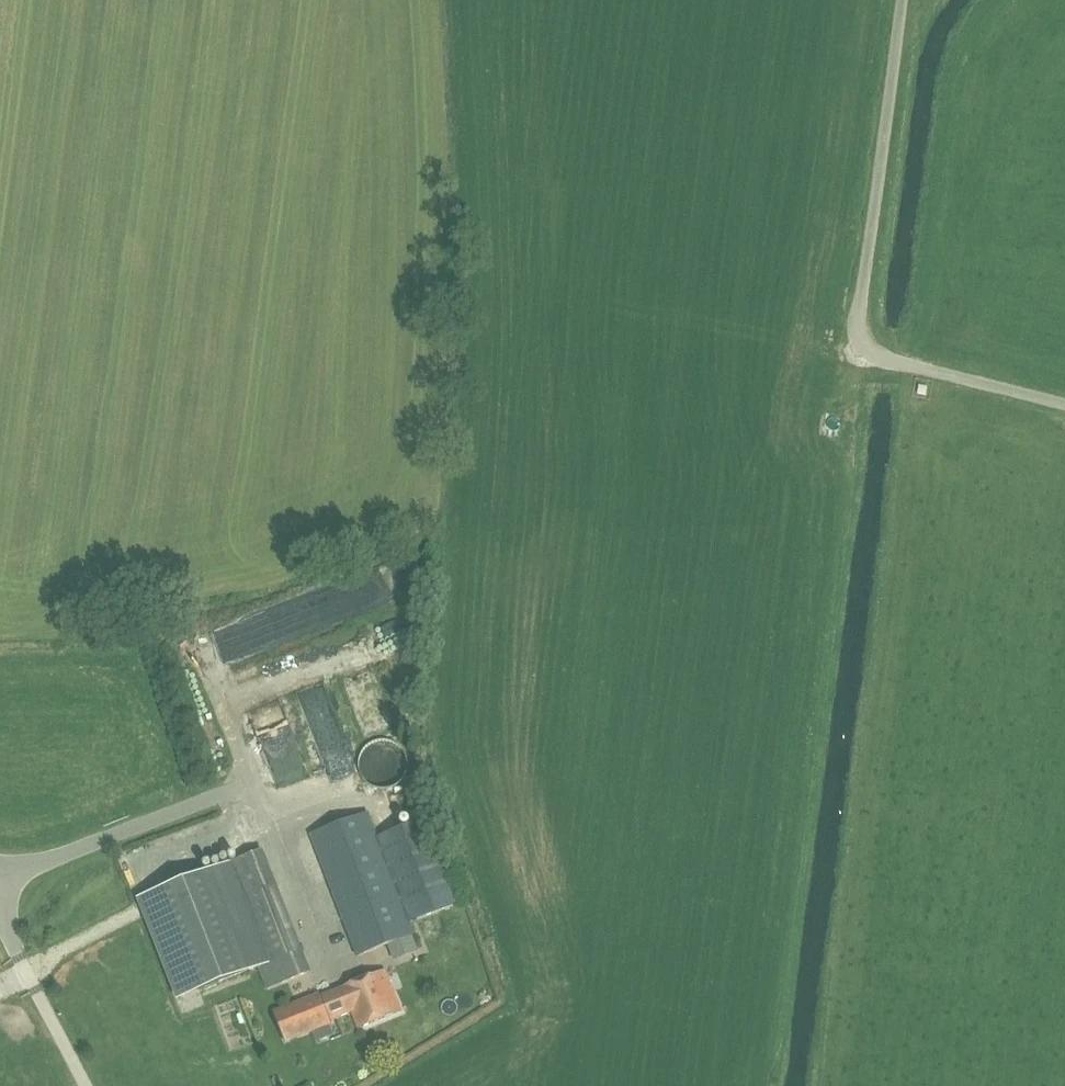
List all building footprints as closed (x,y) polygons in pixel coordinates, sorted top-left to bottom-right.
[(378,834),(375,835),(366,813),(310,835),(357,957),(413,935),(408,923),(462,901),(427,817),(379,837),(378,834)] [(261,848),(227,861),(267,964),(275,986),(309,973),(261,848)] [(258,968),(267,964),(227,861),(137,896),(177,999),(258,968)] [(341,987),(319,995),(318,992),(273,1010),(285,1042),(311,1031),(329,1024),(331,1024),(329,1018),(351,1010),(358,1027),(401,1011),(384,971),(341,987)]
